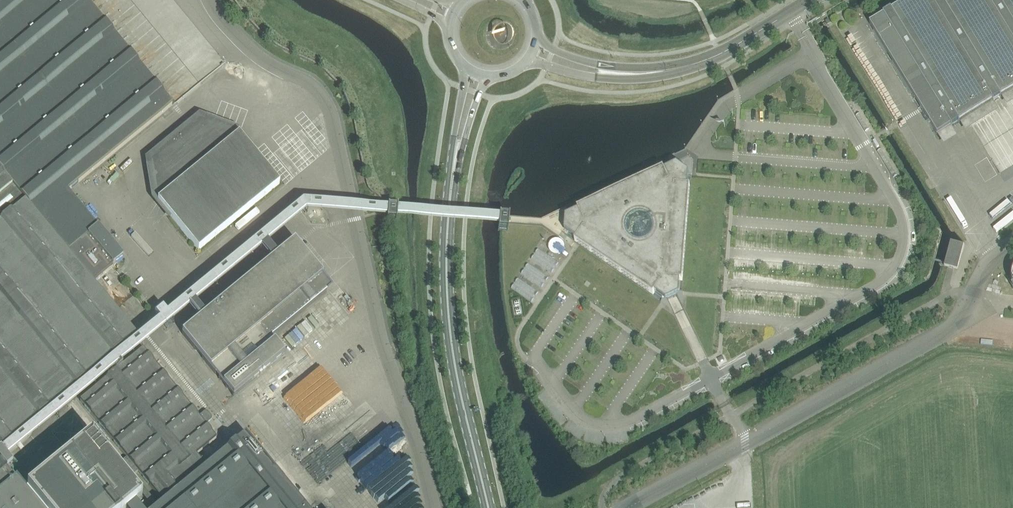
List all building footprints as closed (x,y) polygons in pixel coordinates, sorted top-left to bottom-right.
[(26,425),(136,334),(123,319),(94,282),(123,258),(99,228),(68,191),(172,105),(86,0),(0,0),(0,446),(26,425)] [(870,24),(938,136),(1012,90),(1012,0),(909,0),(870,24)] [(200,113),(145,157),(146,165),(150,191),(158,201),(199,250),(280,184),(253,151),(255,149),(238,128),(206,116),(200,113)] [(565,231),(577,239),(575,241),(654,295),(655,293),(666,300),(679,294),(681,281),(683,281),(690,186),(688,186),(689,172),(677,164),(664,170),(663,167),(578,208),(579,211),(566,217),(565,231)] [(287,248),(182,334),(234,396),(285,354),(271,337),(333,287),(295,241),(287,248)] [(964,245),(951,241),(945,266),(958,269),(964,245)] [(304,348),(292,359),(300,367),(311,356),(304,348)] [(278,507),(289,497),(265,468),(254,477),(230,448),(206,468),(196,455),(217,438),(205,424),(211,419),(212,417),(207,411),(205,411),(198,416),(143,349),(80,401),(127,458),(122,462),(133,475),(138,471),(163,502),(156,507),(279,507),(278,507)] [(303,413),(294,419),(301,428),(322,412),(312,398),(299,407),(303,413)] [(392,454),(400,446),(395,441),(387,433),(381,436),(360,458),(362,457),(349,470),(355,475),(359,473),(363,477),(378,469),(380,467),(388,458),(391,457),(396,461),(392,454)] [(28,490),(42,507),(138,507),(135,505),(142,500),(91,438),(69,456),(28,490)] [(28,490),(17,478),(15,479),(0,491),(0,507),(42,507),(28,490)]
